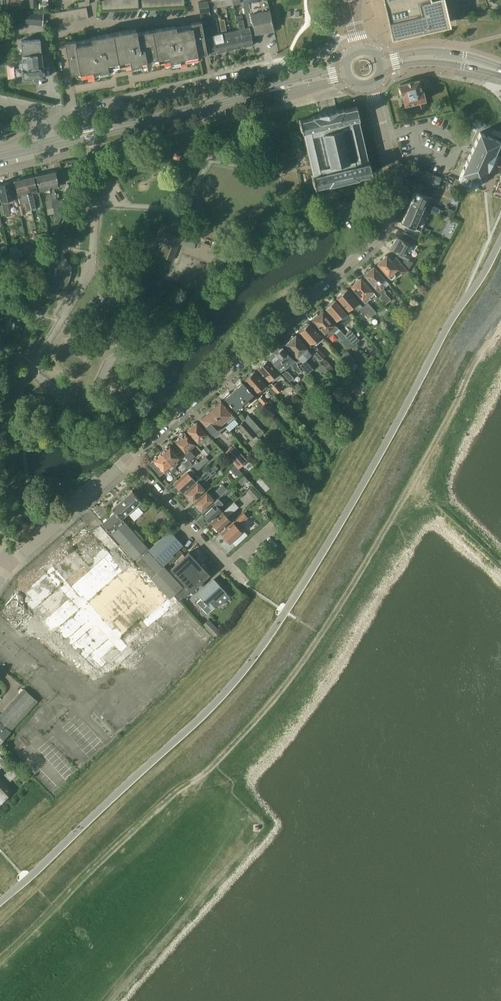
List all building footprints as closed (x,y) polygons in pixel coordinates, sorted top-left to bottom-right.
[(208,1),(205,1),(207,9),(209,9),(209,8),(215,7),(214,0),(211,0),(208,1)] [(246,13),(245,13),(247,27),(251,34),(274,29),(269,5),(268,0),(243,0),(246,13)] [(391,33),(454,19),(449,0),(384,0),(391,33)] [(203,12),(203,10),(207,9),(205,1),(198,2),(200,12),(203,12)] [(11,10),(10,22),(43,25),(44,13),(11,10)] [(242,15),(237,16),(239,29),(244,46),(253,44),(251,34),(247,27),(244,27),(242,15)] [(216,18),(210,19),(211,21),(212,27),(211,27),(217,52),(225,50),(221,33),(219,34),(216,34),(216,31),(219,31),(216,18)] [(225,50),(235,48),(231,31),(226,32),(224,19),(219,20),(221,33),(225,50)] [(191,27),(176,29),(176,25),(137,32),(136,28),(91,36),(91,41),(76,43),(75,39),(65,41),(71,73),(80,71),(81,76),(109,71),(108,67),(131,62),(132,67),(170,60),(171,64),(201,58),(203,56),(202,54),(207,53),(204,37),(202,29),(201,21),(190,23),(191,27)] [(211,27),(202,29),(204,37),(208,54),(217,52),(211,27)] [(0,29),(0,39),(10,38),(10,28),(0,29)] [(239,29),(231,31),(235,48),(244,46),(239,29)] [(19,68),(16,68),(17,79),(44,77),(42,62),(44,61),(46,59),(46,55),(43,53),(41,53),(39,39),(21,41),(22,64),(20,64),(20,65),(19,65),(19,68)] [(399,86),(398,86),(400,93),(401,93),(402,95),(403,95),(405,105),(406,105),(415,102),(416,107),(416,108),(426,106),(425,100),(423,89),(426,89),(424,79),(423,79),(419,80),(419,79),(399,84),(400,86),(399,86)] [(361,118),(358,105),(355,106),(344,108),(338,109),(317,113),(317,114),(312,115),(312,116),(299,119),(302,132),(303,132),(312,174),(315,187),(316,187),(316,186),(328,183),(329,185),(335,184),(359,178),(359,176),(371,173),(371,174),(373,174),(370,161),(369,161),(359,119),(361,118)] [(475,187),(479,180),(482,181),(500,141),(480,132),(459,180),(475,187)] [(420,178),(438,186),(442,178),(424,170),(420,178)] [(66,203),(61,202),(56,197),(55,194),(55,192),(54,187),(61,185),(59,180),(58,180),(56,171),(46,173),(54,207),(53,207),(56,217),(54,222),(57,223),(58,223),(62,213),(65,207),(66,203)] [(54,207),(46,173),(36,176),(39,190),(45,189),(47,200),(45,200),(47,209),(53,207),(54,207)] [(34,176),(24,178),(30,203),(31,210),(36,209),(32,192),(37,191),(37,190),(34,176)] [(15,180),(18,195),(22,194),(27,211),(31,210),(24,178),(15,180)] [(0,184),(0,195),(1,201),(2,204),(7,203),(6,200),(14,198),(10,181),(0,184)] [(415,190),(410,202),(428,211),(429,212),(432,213),(438,214),(439,212),(440,209),(430,205),(433,198),(415,190)] [(410,202),(401,222),(420,230),(428,211),(410,202)] [(65,207),(62,213),(70,216),(72,210),(65,207)] [(452,216),(454,211),(449,208),(446,211),(440,209),(439,212),(452,218),(452,216)] [(160,256),(173,260),(182,237),(173,233),(170,232),(169,232),(160,256)] [(407,270),(413,262),(409,260),(411,256),(406,253),(408,250),(407,250),(410,243),(397,236),(390,248),(398,253),(397,255),(404,259),(401,263),(407,270)] [(9,247),(12,259),(19,257),(16,245),(9,247)] [(29,251),(30,257),(41,255),(40,249),(29,251)] [(62,254),(61,260),(51,257),(44,283),(53,286),(51,292),(53,291),(56,290),(59,289),(61,288),(62,287),(63,288),(66,285),(68,283),(69,281),(70,278),(70,275),(71,273),(71,269),(70,266),(70,264),(69,264),(68,261),(66,259),(65,256),(64,255),(62,254)] [(387,254),(377,263),(389,276),(391,279),(396,275),(393,272),(398,268),(403,274),(407,270),(401,263),(395,256),(391,260),(387,254)] [(25,259),(11,262),(15,281),(29,278),(27,267),(28,266),(26,260),(25,260),(25,259)] [(368,271),(364,274),(376,287),(375,288),(381,294),(378,297),(385,305),(391,299),(382,289),(384,288),(389,284),(385,279),(374,266),(373,267),(371,267),(368,269),(368,271)] [(356,282),(351,286),(362,299),(365,302),(374,293),(372,290),(361,277),(359,279),(358,278),(356,280),(356,282)] [(362,306),(358,301),(354,296),(354,297),(347,289),(337,297),(348,310),(353,306),(357,310),(358,309),(362,306)] [(341,326),(351,318),(346,312),(346,311),(335,299),(326,308),(336,320),(341,326)] [(367,312),(370,315),(371,316),(376,312),(367,302),(363,306),(362,306),(367,312)] [(367,312),(362,306),(358,309),(364,315),(367,312)] [(36,309),(33,315),(39,317),(41,311),(36,309)] [(313,319),(325,333),(328,336),(333,331),(333,332),(338,328),(338,327),(335,324),(323,310),(318,314),(317,314),(313,317),(313,319)] [(303,328),(299,331),(304,337),(303,337),(309,344),(312,347),(309,349),(312,352),(319,361),(323,357),(325,356),(319,348),(318,349),(317,348),(318,347),(316,345),(317,345),(316,343),(315,342),(313,341),(321,334),(315,328),(314,328),(309,322),(308,323),(306,323),(303,326),(303,328)] [(359,340),(350,329),(344,334),(347,337),(353,345),(359,340)] [(336,333),(343,341),(347,337),(344,334),(340,330),(336,333)] [(312,352),(309,349),(307,347),(296,334),(295,335),(293,335),(290,337),(290,339),(285,343),(297,356),(299,359),(296,361),(307,374),(309,372),(313,368),(307,361),(305,358),(312,352)] [(298,364),(283,346),(269,357),(281,371),(289,380),(293,377),(287,371),(285,371),(283,369),(290,364),(298,373),(301,370),(297,365),(298,364)] [(340,357),(348,367),(355,361),(347,351),(340,357)] [(262,364),(257,367),(269,380),(271,383),(280,374),(278,372),(267,359),(266,360),(264,360),(262,362),(262,364)] [(248,375),(244,379),(255,392),(255,391),(258,394),(267,386),(265,384),(265,383),(254,371),(253,372),(251,372),(248,374),(248,375)] [(242,381),(236,386),(250,402),(256,396),(253,393),(242,381)] [(276,382),(271,386),(277,393),(281,389),(276,382)] [(230,391),(244,407),(250,402),(236,386),(230,391)] [(235,409),(238,412),(244,407),(230,391),(224,397),(235,409)] [(112,394),(107,398),(115,406),(120,402),(112,394)] [(262,395),(258,398),(263,404),(267,400),(262,395)] [(235,417),(221,400),(210,409),(225,426),(235,417)] [(220,430),(225,426),(210,409),(200,418),(215,436),(214,436),(215,437),(221,432),(220,430)] [(243,418),(260,437),(265,433),(248,414),(243,418)] [(196,421),(187,429),(198,441),(200,444),(204,441),(205,442),(210,437),(207,434),(207,433),(196,421)] [(238,426),(250,440),(256,435),(243,421),(238,426)] [(187,459),(189,461),(189,460),(195,456),(189,449),(195,444),(184,432),(183,433),(181,433),(180,435),(180,436),(175,440),(185,451),(183,454),(187,459)] [(267,439),(264,442),(275,454),(278,451),(267,439)] [(166,448),(161,452),(172,464),(174,466),(175,467),(177,466),(176,465),(178,463),(176,461),(180,457),(170,445),(168,446),(167,446),(166,447),(166,448)] [(201,451),(205,455),(210,451),(206,446),(201,451)] [(224,453),(234,464),(238,468),(243,464),(245,462),(241,458),(236,452),(231,447),(228,449),(224,453)] [(270,451),(265,454),(269,459),(274,455),(270,451)] [(282,451),(277,456),(285,465),(290,460),(282,451)] [(175,467),(174,466),(172,464),(161,452),(157,456),(156,455),(154,457),(154,458),(153,459),(154,460),(150,464),(160,475),(167,468),(172,474),(177,469),(175,467)] [(192,464),(192,463),(189,461),(187,459),(183,463),(188,468),(192,464)] [(192,463),(192,464),(194,466),(198,470),(202,466),(198,462),(196,459),(192,463)] [(234,464),(230,468),(235,475),(240,470),(238,468),(234,464)] [(193,500),(205,489),(201,485),(215,471),(211,466),(196,480),(198,481),(185,492),(186,493),(185,494),(189,498),(190,497),(193,500)] [(187,472),(175,483),(182,491),(195,480),(191,477),(195,473),(191,469),(187,472)] [(214,501),(227,489),(222,484),(210,495),(207,491),(195,502),(197,505),(196,506),(200,511),(201,510),(201,511),(213,500),(214,501)] [(215,502),(202,513),(206,516),(205,519),(207,520),(209,520),(210,521),(222,510),(219,506),(233,493),(233,492),(228,488),(227,489),(214,501),(215,502)] [(145,554),(146,553),(150,549),(122,517),(142,500),(133,489),(112,508),(115,512),(102,523),(134,559),(143,552),(145,554)] [(222,512),(211,522),(219,531),(231,520),(228,516),(227,516),(237,507),(233,502),(222,512)] [(234,522),(221,533),(225,537),(225,539),(227,542),(229,542),(230,543),(242,531),(244,530),(240,525),(248,517),(243,513),(234,522)] [(150,549),(146,553),(150,559),(154,556),(163,565),(168,561),(171,564),(176,559),(182,553),(178,548),(183,544),(171,531),(150,549)] [(209,573),(189,551),(171,568),(191,590),(209,573)] [(201,597),(197,601),(208,613),(212,609),(218,603),(216,601),(226,591),(214,579),(204,588),(198,594),(201,597)] [(13,604),(5,612),(18,624),(26,615),(13,604)] [(35,619),(27,631),(35,636),(43,624),(35,619)] [(209,619),(203,625),(214,636),(220,631),(209,619)] [(38,700),(29,693),(24,688),(0,714),(0,742),(38,700)] [(21,756),(56,793),(117,737),(82,699),(21,756)] [(10,780),(13,778),(17,774),(12,768),(4,774),(10,780)] [(12,791),(1,779),(0,780),(0,802),(12,791)]
